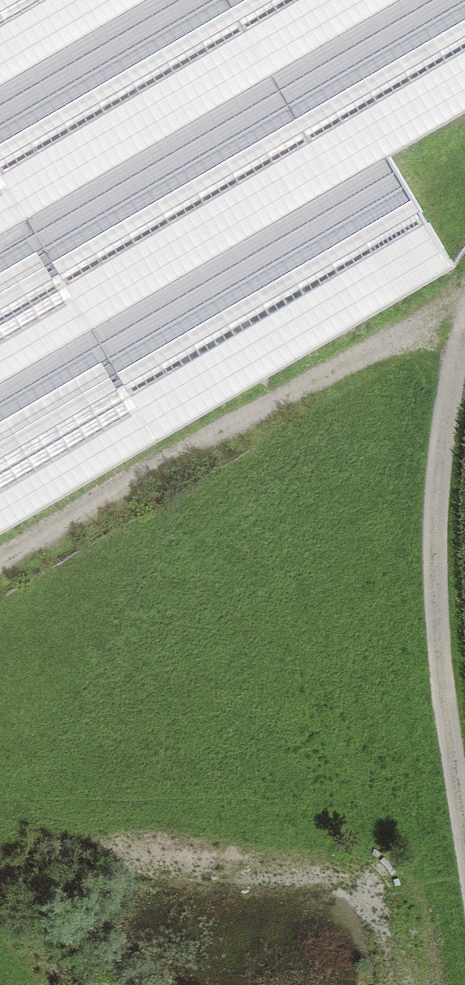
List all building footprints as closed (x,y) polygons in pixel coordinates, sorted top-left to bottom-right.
[(464,228),(464,203),(415,119),(464,89),(464,0),(0,0),(0,506),(464,228)]
